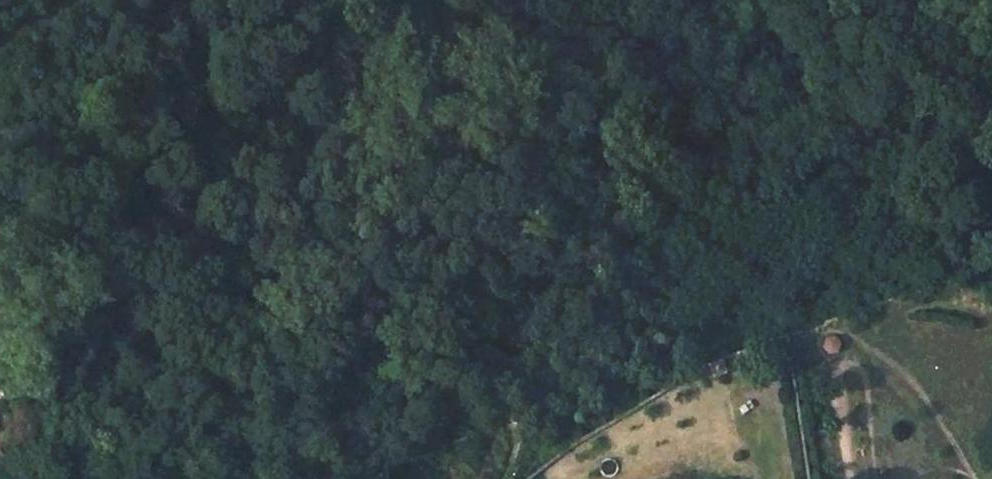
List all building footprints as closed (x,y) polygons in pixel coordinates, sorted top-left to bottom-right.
[(722,357),(709,362),(714,376),(726,372),(722,357)]
